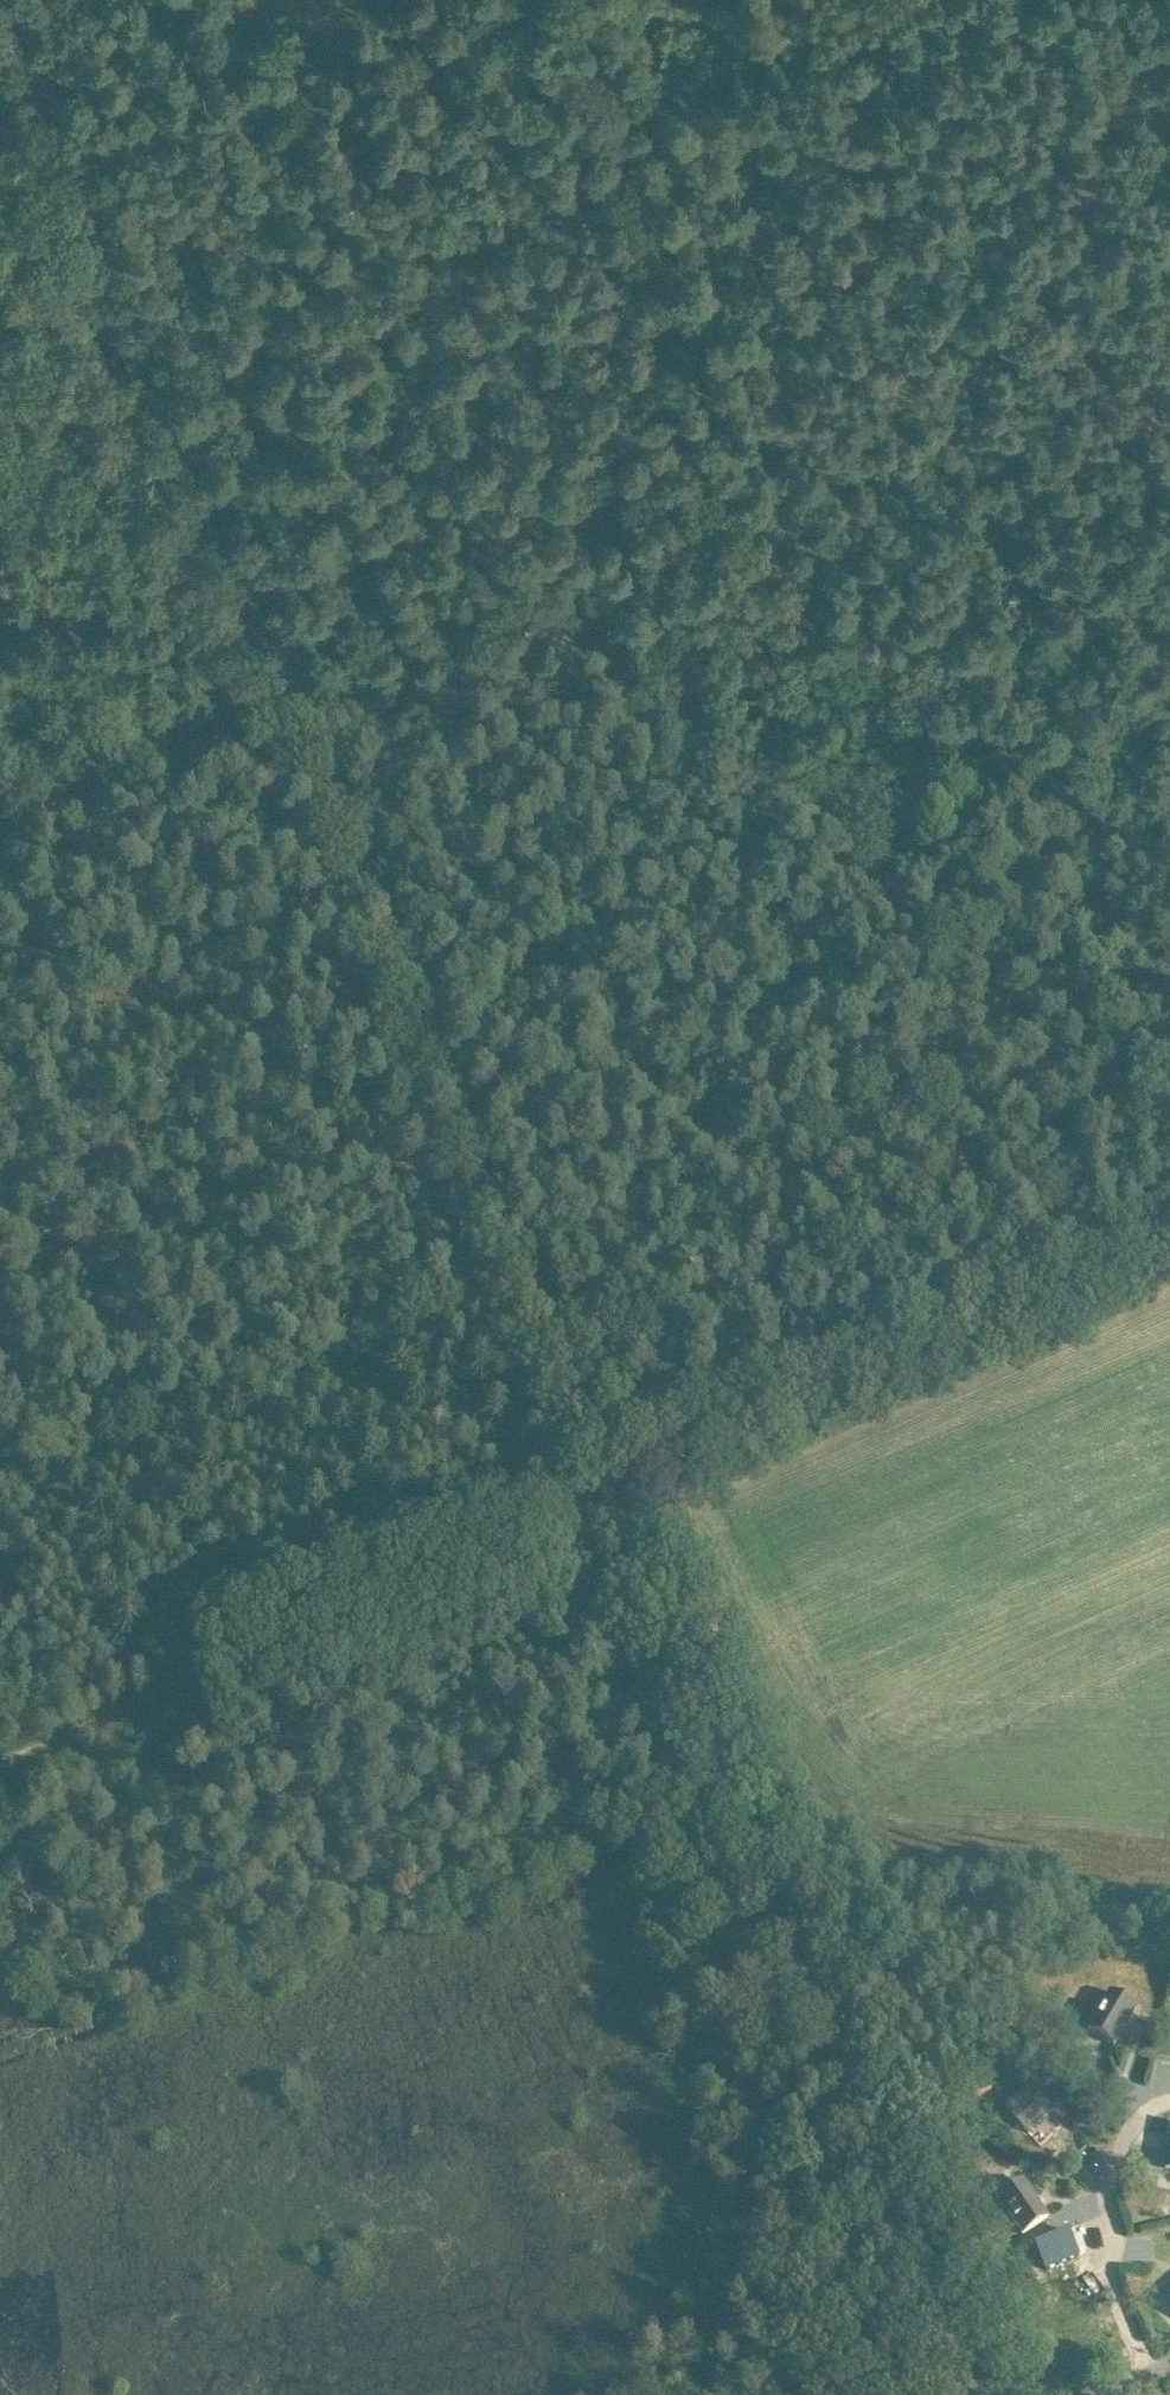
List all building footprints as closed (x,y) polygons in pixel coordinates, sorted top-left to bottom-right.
[(1110,1991),(1087,2028),(1114,2044),(1136,2007),(1110,1991)] [(1006,2116),(1027,2136),(1058,2103),(1038,2083),(1006,2116)] [(1022,2234),(1048,2216),(1023,2180),(997,2197),(1022,2234)] [(1045,2269),(1088,2251),(1107,2243),(1096,2217),(1034,2243),(1045,2269)]
